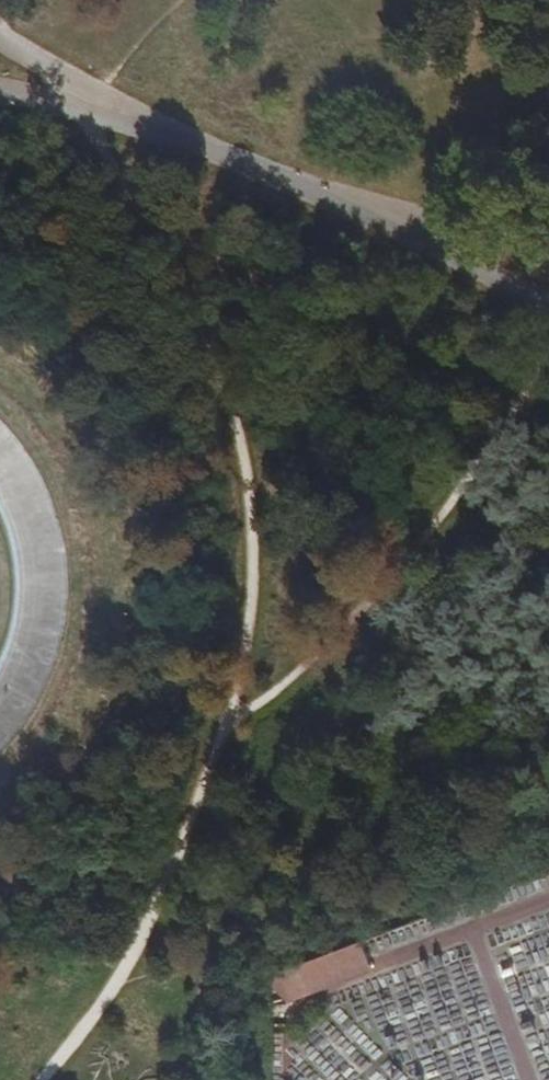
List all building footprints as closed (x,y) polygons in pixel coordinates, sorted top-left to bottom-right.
[(269,978),(289,1004),(372,972),(362,943),(269,978)]
